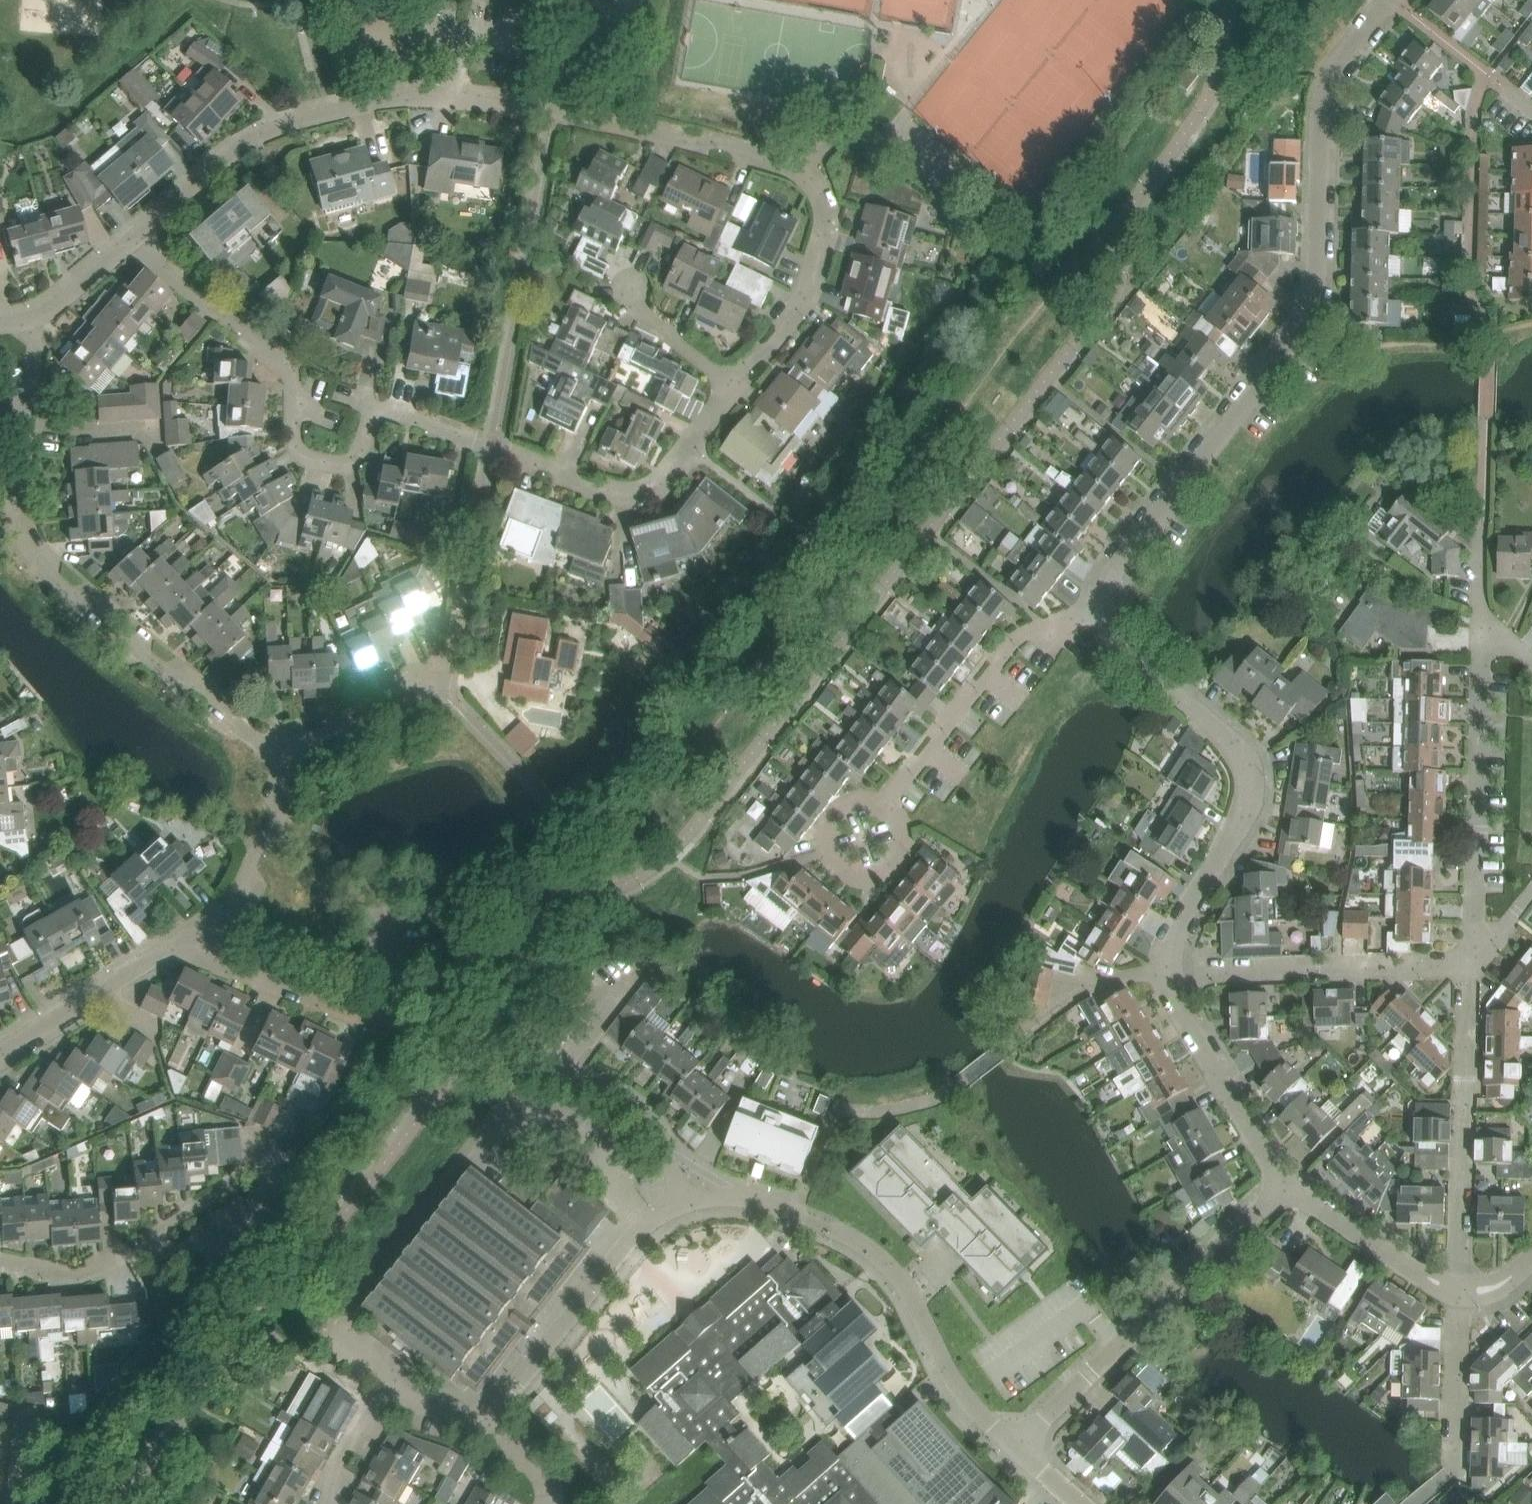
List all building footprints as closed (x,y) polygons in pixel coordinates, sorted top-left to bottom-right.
[(1451,0),(1437,0),(1429,11),(1456,32),(1452,36),(1461,43),(1478,21),(1451,0)] [(1486,0),(1451,0),(1478,21),(1491,4),(1486,0)] [(1526,4),(1519,13),(1527,20),(1528,18),(1531,14),(1531,9),(1526,4)] [(181,28),(171,39),(178,45),(187,34),(181,28)] [(1499,38),(1508,44),(1515,36),(1506,29),(1499,38)] [(1531,40),(1531,36),(1526,31),(1519,40),(1527,47),(1531,40)] [(192,43),(186,54),(215,72),(222,62),(229,51),(208,38),(193,43),(192,43)] [(1501,54),(1508,44),(1499,38),(1492,47),(1501,54)] [(1429,82),(1443,64),(1414,42),(1401,59),(1429,82)] [(1514,63),(1506,57),(1499,66),(1507,72),(1514,63)] [(1436,87),(1429,82),(1401,59),(1394,68),(1401,74),(1393,84),(1421,107),(1436,87)] [(202,68),(184,87),(192,94),(221,122),(241,100),(233,92),(232,93),(211,74),(202,68)] [(1187,91),(1199,76),(1188,68),(1177,83),(1187,91)] [(155,98),(131,71),(119,81),(143,108),(155,98)] [(1520,89),(1530,98),(1531,96),(1531,74),(1520,89)] [(257,81),(253,86),(259,91),(263,86),(257,81)] [(1421,107),(1393,84),(1378,103),(1383,107),(1377,123),(1400,131),(1403,122),(1407,125),(1421,107)] [(184,87),(163,110),(200,144),(205,138),(206,139),(209,136),(208,135),(221,122),(192,94),(184,87)] [(1444,105),(1450,98),(1440,90),(1434,97),(1444,105)] [(1444,105),(1454,113),(1460,106),(1450,98),(1444,105)] [(135,126),(112,146),(123,159),(148,188),(172,167),(157,150),(169,140),(146,112),(133,123),(135,126)] [(1365,139),(1364,163),(1401,164),(1409,164),(1409,144),(1401,140),(1396,140),(1400,131),(1377,123),(1371,140),(1365,139)] [(67,128),(56,138),(62,146),(74,136),(67,128)] [(431,148),(425,190),(439,192),(441,180),(454,182),(496,188),(501,152),(482,149),(483,144),(433,136),(431,148)] [(1299,183),(1300,165),(1301,141),(1272,140),(1270,200),(1241,200),(1270,222),(1271,202),(1296,203),(1296,183),(1299,183)] [(1513,171),(1531,171),(1531,149),(1523,149),(1514,149),(1513,171)] [(330,157),(310,162),(324,214),(354,206),(353,201),(365,198),(366,203),(393,195),(384,164),(368,168),(364,151),(331,160),(330,157)] [(584,171),(577,186),(576,186),(598,197),(598,196),(610,202),(611,202),(618,187),(615,186),(619,179),(621,180),(629,165),(600,151),(589,173),(584,171)] [(656,191),(670,164),(651,155),(640,179),(639,179),(632,194),(644,200),(650,187),(656,191)] [(1489,156),(1481,156),(1481,170),(1488,170),(1489,156)] [(85,162),(73,172),(93,205),(108,192),(123,209),(148,188),(123,159),(99,179),(85,162)] [(1364,186),(1400,187),(1401,164),(1364,163),(1364,186)] [(702,247),(714,253),(719,241),(725,229),(714,224),(729,193),(680,170),(663,204),(692,218),(687,228),(707,238),(702,247)] [(1481,170),(1480,192),(1488,192),(1488,170),(1481,170)] [(1513,171),(1513,194),(1517,194),(1517,193),(1531,193),(1531,171),(1513,171)] [(73,172),(63,178),(82,211),(93,205),(73,172)] [(1246,175),(1228,173),(1226,187),(1244,189),(1246,175)] [(1447,176),(1447,188),(1456,188),(1456,176),(1447,176)] [(214,268),(217,266),(223,261),(229,255),(228,254),(230,252),(227,249),(225,250),(222,247),(244,229),(261,249),(271,241),(272,242),(277,238),(276,237),(282,231),(243,185),(185,235),(214,268)] [(1363,209),(1399,210),(1400,187),(1364,186),(1363,209)] [(1456,201),(1456,188),(1447,188),(1446,201),(1456,201)] [(1479,206),(1479,208),(1487,208),(1488,192),(1480,192),(1479,206)] [(1517,214),(1531,215),(1531,193),(1517,193),(1517,194),(1517,214)] [(638,215),(611,202),(610,202),(598,196),(598,197),(591,211),(586,208),(575,232),(580,234),(567,262),(603,279),(609,266),(590,257),(597,242),(616,252),(624,237),(621,235),(625,228),(631,231),(638,215)] [(854,256),(891,267),(902,270),(909,245),(904,243),(911,218),(868,206),(867,209),(858,242),(874,247),(870,260),(854,256)] [(719,241),(714,253),(737,264),(739,265),(744,254),(774,268),(780,256),(777,254),(781,244),(785,246),(797,222),(766,207),(753,234),(728,223),(725,229),(719,241)] [(1363,209),(1363,222),(1354,222),(1353,231),(1390,233),(1399,233),(1399,210),(1363,209)] [(77,210),(42,219),(51,250),(73,245),(73,246),(78,244),(78,243),(85,241),(77,210)] [(8,233),(4,235),(7,247),(12,246),(14,254),(13,254),(14,259),(15,259),(17,266),(52,256),(51,250),(42,219),(40,211),(19,217),(21,226),(8,226),(8,233)] [(1487,232),(1487,214),(1479,214),(1479,232),(1487,232)] [(1516,236),(1531,236),(1531,215),(1517,214),(1516,236)] [(1454,234),(1455,222),(1446,221),(1445,234),(1454,234)] [(652,222),(641,246),(654,252),(659,241),(670,247),(676,234),(652,222)] [(1295,255),(1295,223),(1270,222),(1249,222),(1248,252),(1239,252),(1239,256),(1267,278),(1277,265),(1274,263),(1275,254),(1295,255)] [(1353,231),(1353,255),(1389,256),(1390,233),(1353,231)] [(1479,232),(1478,246),(1486,246),(1487,232),(1479,232)] [(1454,234),(1445,234),(1445,247),(1454,247),(1454,234)] [(1516,236),(1516,256),(1516,258),(1531,258),(1531,236),(1516,236)] [(486,239),(482,243),(490,251),(498,243),(494,239),(492,239),(486,239)] [(1486,265),(1486,246),(1478,246),(1478,265),(1486,265)] [(687,297),(701,304),(702,304),(712,283),(712,284),(721,265),(685,248),(669,281),(689,291),(687,297)] [(1389,256),(1353,255),(1352,278),(1388,279),(1389,256)] [(847,280),(843,295),(854,299),(850,312),(886,322),(883,333),(902,341),(910,313),(891,308),(893,300),(888,299),(883,297),(891,267),(854,256),(853,257),(858,258),(852,281),(847,280)] [(1258,290),(1267,278),(1239,256),(1229,269),(1242,279),(1225,300),(1258,326),(1275,304),(1258,290)] [(1516,258),(1516,256),(1511,256),(1511,279),(1531,280),(1531,258),(1516,258)] [(750,285),(755,274),(756,273),(739,265),(737,264),(725,289),(712,284),(712,283),(702,304),(701,304),(697,312),(737,331),(750,303),(761,308),(768,293),(750,285)] [(1478,265),(1478,279),(1486,279),(1486,265),(1478,265)] [(1444,267),(1444,280),(1453,280),(1453,267),(1444,267)] [(404,292),(403,299),(427,304),(432,275),(408,270),(404,292)] [(124,288),(155,315),(171,295),(143,272),(128,291),(124,288)] [(263,290),(257,296),(271,313),(273,311),(281,321),(294,292),(280,275),(263,290)] [(321,298),(311,323),(336,333),(334,340),(354,348),(361,330),(367,332),(366,337),(379,342),(384,316),(375,313),(380,298),(328,277),(320,298),(321,298)] [(1388,279),(1352,278),(1351,301),(1388,302),(1388,279)] [(1510,301),(1531,302),(1531,280),(1511,279),(1493,278),(1493,291),(1510,291),(1510,301)] [(1444,280),(1443,292),(1453,293),(1453,280),(1444,280)] [(106,289),(98,299),(136,330),(145,338),(153,328),(144,321),(151,312),(155,315),(124,288),(116,282),(109,291),(106,289)] [(572,307),(550,353),(585,370),(595,349),(619,360),(632,332),(631,332),(631,334),(616,327),(613,331),(605,327),(608,323),(590,315),(597,300),(575,289),(568,304),(572,307)] [(404,292),(393,292),(394,311),(401,311),(403,299),(404,292)] [(1135,298),(1127,309),(1138,317),(1142,312),(1141,302),(1135,298)] [(91,307),(82,318),(121,349),(136,330),(98,299),(97,300),(98,300),(100,302),(94,310),(92,308),(91,307)] [(1186,324),(1189,326),(1214,346),(1223,334),(1241,348),(1258,326),(1225,300),(1208,322),(1195,312),(1186,324)] [(1351,301),(1351,324),(1386,325),(1399,325),(1400,302),(1388,302),(1351,301)] [(189,343),(205,323),(193,313),(177,333),(189,343)] [(77,345),(109,371),(124,352),(82,318),(88,323),(82,331),(79,329),(70,339),(77,345)] [(804,347),(792,363),(796,366),(797,366),(827,389),(839,374),(836,371),(844,362),(847,364),(859,374),(874,355),(863,347),(868,341),(838,318),(829,331),(824,327),(813,342),(815,344),(810,351),(804,347)] [(1468,321),(1456,321),(1456,331),(1468,331),(1468,321)] [(474,333),(415,323),(407,368),(439,374),(437,385),(436,385),(434,393),(453,396),(453,395),(462,396),(463,390),(465,390),(468,375),(466,374),(467,370),(464,369),(464,367),(456,366),(457,357),(455,357),(457,350),(470,353),(474,333)] [(1111,326),(1102,337),(1111,343),(1119,333),(1111,326)] [(1191,345),(1184,354),(1206,371),(1214,360),(1225,368),(1231,360),(1214,346),(1189,326),(1181,337),(1191,345)] [(221,335),(213,329),(207,336),(215,342),(216,342),(221,335)] [(666,383),(656,404),(674,413),(683,395),(690,399),(698,381),(681,372),(682,368),(664,359),(663,362),(656,358),(660,350),(642,342),(644,338),(632,332),(619,360),(666,383)] [(108,372),(109,371),(77,345),(70,339),(59,353),(66,358),(61,364),(89,387),(105,369),(108,372)] [(1149,342),(1142,351),(1148,356),(1150,357),(1157,348),(1149,342)] [(619,386),(585,370),(550,353),(533,344),(529,362),(560,376),(540,417),(575,434),(592,400),(609,408),(619,386)] [(174,361),(183,350),(176,345),(167,356),(174,361)] [(232,350),(208,348),(207,362),(215,362),(213,384),(249,386),(251,365),(231,363),(232,350)] [(1082,362),(1083,363),(1092,370),(1101,358),(1092,350),(1082,362)] [(1198,381),(1206,371),(1184,354),(1177,363),(1167,355),(1159,365),(1161,366),(1201,398),(1208,389),(1198,381)] [(174,361),(167,356),(158,367),(164,373),(174,361)] [(756,405),(757,406),(805,443),(799,438),(817,415),(823,420),(839,399),(797,366),(796,366),(787,378),(790,380),(785,386),(778,380),(765,396),(763,395),(756,405)] [(1126,374),(1136,382),(1142,374),(1132,366),(1126,374)] [(1196,405),(1201,398),(1161,366),(1150,380),(1152,382),(1149,386),(1187,416),(1191,415),(1196,409),(1196,405)] [(1150,380),(1142,374),(1136,382),(1142,387),(1131,401),(1173,434),(1179,426),(1183,426),(1188,420),(1187,416),(1149,386),(1152,382),(1150,380)] [(156,384),(144,385),(146,418),(159,417),(156,384)] [(229,385),(227,406),(263,409),(264,387),(249,386),(213,384),(229,385)] [(134,386),(136,419),(146,418),(144,385),(134,386)] [(123,420),(136,419),(134,386),(131,386),(132,395),(121,396),(123,420)] [(601,446),(615,453),(618,454),(616,459),(635,468),(642,453),(645,455),(652,441),(656,442),(665,423),(655,418),(660,407),(674,413),(656,404),(628,390),(621,403),(639,412),(627,436),(610,428),(601,446)] [(121,396),(110,397),(111,421),(123,420),(121,396)] [(97,399),(99,422),(111,421),(110,397),(97,398),(97,399)] [(1123,434),(1127,428),(1153,448),(1161,437),(1167,442),(1173,434),(1131,401),(1111,425),(1123,434)] [(164,402),(164,412),(176,411),(176,402),(164,402)] [(1102,404),(1096,412),(1106,420),(1112,412),(1102,404)] [(252,430),(261,431),(263,409),(227,406),(218,406),(221,439),(228,438),(251,436),(252,430)] [(723,450),(726,453),(770,487),(784,469),(778,464),(786,453),(789,449),(795,453),(796,454),(797,453),(805,443),(757,406),(749,417),(754,420),(744,433),(739,429),(723,450)] [(164,412),(166,434),(190,432),(189,420),(177,421),(176,411),(164,412)] [(1074,438),(1084,445),(1089,439),(1079,431),(1074,438)] [(190,432),(166,434),(166,447),(191,445),(190,432)] [(228,438),(229,453),(230,460),(203,476),(209,486),(219,480),(224,488),(218,492),(271,460),(271,459),(255,469),(249,461),(259,455),(253,445),(252,436),(251,436),(228,438)] [(1128,477),(1142,459),(1113,436),(1113,437),(1099,455),(1128,477)] [(1026,437),(1016,449),(1023,454),(1032,442),(1026,437)] [(1084,445),(1093,453),(1094,453),(1099,446),(1089,439),(1084,445)] [(124,444),(125,453),(126,468),(126,469),(139,468),(137,453),(137,445),(137,443),(124,444)] [(113,445),(113,453),(114,469),(126,468),(125,453),(124,444),(113,445)] [(102,453),(101,445),(89,446),(89,448),(91,470),(103,469),(102,453)] [(101,445),(102,453),(103,469),(114,469),(113,453),(113,445),(101,445)] [(68,485),(68,484),(67,484),(67,495),(128,491),(108,492),(107,479),(127,478),(126,469),(126,468),(114,469),(103,469),(91,470),(89,448),(70,449),(71,473),(76,472),(76,484),(68,485)] [(185,479),(170,451),(169,451),(156,459),(171,487),(185,479)] [(1128,477),(1099,455),(1085,473),(1113,495),(1128,477)] [(362,496),(364,509),(374,510),(376,503),(397,506),(403,471),(394,469),(396,460),(385,458),(386,456),(384,456),(382,467),(381,467),(378,487),(364,484),(362,496)] [(400,491),(421,495),(427,460),(405,456),(403,471),(397,506),(400,491)] [(277,469),(271,460),(218,492),(224,502),(237,494),(242,502),(239,504),(240,505),(289,474),(289,473),(273,483),(268,475),(277,469)] [(449,464),(427,460),(421,495),(443,499),(449,464)] [(1046,473),(1056,481),(1061,474),(1051,466),(1046,473)] [(1061,474),(1056,481),(1066,489),(1066,488),(1071,491),(1099,513),(1103,509),(1113,495),(1085,473),(1080,479),(1064,471),(1061,474)] [(289,474),(240,505),(245,514),(255,508),(261,517),(267,513),(279,532),(294,511),(288,500),(291,498),(286,489),(295,483),(289,474)] [(694,487),(674,512),(702,553),(712,540),(709,538),(719,525),(721,526),(725,521),(724,521),(728,515),(730,516),(741,524),(751,512),(708,478),(707,479),(713,483),(704,495),(694,487)] [(294,511),(279,532),(280,532),(300,537),(297,547),(309,550),(312,539),(321,542),(318,556),(334,496),(333,496),(330,507),(321,504),(324,493),(312,490),(306,514),(294,511)] [(556,550),(564,507),(563,507),(562,511),(543,504),(544,500),(516,490),(506,519),(510,520),(500,548),(553,567),(556,550)] [(67,496),(77,495),(78,507),(69,508),(69,507),(68,507),(69,518),(129,514),(129,513),(110,515),(109,502),(129,500),(128,491),(67,495),(67,496)] [(1085,531),(1099,513),(1070,491),(1056,509),(1085,531)] [(144,492),(133,493),(133,500),(144,499),(144,492)] [(1433,576),(1459,576),(1460,549),(1445,537),(1451,529),(1405,493),(1388,514),(1381,509),(1366,528),(1394,550),(1410,530),(1428,545),(1425,548),(1434,554),(1433,576)] [(344,499),(334,496),(318,556),(329,559),(333,545),(354,550),(366,526),(350,522),(352,512),(342,510),(344,499)] [(1014,496),(1010,503),(1018,509),(1022,504),(1022,503),(1014,496)] [(963,515),(959,521),(971,530),(986,512),(974,502),(973,503),(969,508),(963,515)] [(1018,509),(1028,517),(1033,510),(1023,502),(1022,503),(1022,504),(1018,509)] [(206,503),(191,513),(208,527),(217,521),(206,503)] [(611,545),(608,544),(614,530),(589,521),(591,517),(564,507),(556,550),(553,567),(554,567),(557,551),(576,558),(570,575),(586,581),(589,574),(603,579),(607,568),(603,566),(611,545)] [(1077,542),(1085,531),(1056,509),(1042,527),(1078,555),(1084,548),(1077,542)] [(1043,518),(1033,510),(1028,517),(1038,525),(1043,518)] [(674,512),(652,518),(630,524),(646,582),(655,580),(656,581),(661,580),(661,578),(678,573),(675,561),(702,553),(674,512)] [(69,519),(79,518),(79,530),(71,531),(71,530),(70,530),(70,541),(87,540),(88,551),(114,550),(113,536),(119,536),(122,535),(124,534),(126,532),(127,531),(128,529),(129,528),(129,527),(130,524),(130,523),(129,514),(69,518),(69,519)] [(389,537),(400,540),(404,525),(393,522),(389,537)] [(400,540),(423,547),(427,532),(404,525),(400,540)] [(1049,533),(1035,551),(1063,573),(1078,555),(1049,533)] [(1500,540),(1499,577),(1529,578),(1530,558),(1531,558),(1531,535),(1524,535),(1524,540),(1500,540)] [(202,537),(190,548),(197,556),(209,544),(202,537)] [(368,540),(356,561),(356,562),(377,552),(370,539),(368,540)] [(136,549),(106,576),(114,585),(121,579),(129,587),(159,559),(173,546),(167,540),(146,559),(136,549)] [(1012,552),(1007,559),(1021,569),(1049,592),(1063,573),(1035,551),(1024,542),(1021,540),(1012,552)] [(997,551),(1007,559),(1012,552),(1002,544),(997,551)] [(449,561),(434,556),(442,573),(448,570),(449,561)] [(159,559),(129,587),(136,595),(144,589),(151,597),(144,603),(144,604),(175,576),(188,564),(182,557),(169,569),(159,559)] [(95,560),(86,569),(96,579),(105,571),(95,560)] [(432,560),(390,580),(412,626),(422,621),(417,612),(428,607),(422,597),(445,586),(432,560)] [(175,576),(144,604),(152,612),(159,605),(166,614),(159,620),(160,621),(197,586),(213,572),(208,566),(198,575),(196,573),(183,585),(175,576)] [(1021,569),(1006,587),(1035,610),(1049,592),(1021,569)] [(197,586),(160,621),(167,629),(174,622),(182,631),(233,584),(227,578),(207,596),(197,586)] [(371,594),(373,599),(395,644),(405,640),(401,631),(412,626),(390,580),(380,585),(382,589),(371,594)] [(938,587),(948,595),(954,588),(944,580),(938,587)] [(1010,618),(1017,610),(981,581),(967,600),(995,622),(1003,612),(1010,618)] [(233,584),(182,631),(183,631),(190,625),(197,633),(190,639),(198,648),(228,620),(221,612),(241,593),(233,584)] [(612,612),(627,614),(625,584),(610,585),(612,612)] [(626,584),(625,584),(627,614),(628,615),(644,628),(642,589),(626,590),(626,584)] [(1401,651),(1429,652),(1429,648),(1427,648),(1427,626),(1436,626),(1437,620),(1438,621),(1438,611),(1428,611),(1428,606),(1410,606),(1392,593),(1389,598),(1371,584),(1359,600),(1361,602),(1339,631),(1365,650),(1378,633),(1401,649),(1401,651)] [(332,585),(320,586),(322,598),(324,598),(326,597),(328,596),(329,595),(331,594),(332,593),(332,591),(333,589),(333,587),(332,585)] [(322,598),(316,587),(309,587),(310,599),(322,598)] [(963,596),(954,588),(948,595),(958,603),(963,596)] [(373,599),(353,608),(379,663),(389,658),(385,649),(395,644),(373,599)] [(995,622),(967,600),(952,618),(981,641),(995,622)] [(228,620),(198,648),(205,641),(213,650),(206,656),(214,665),(226,653),(234,662),(252,645),(235,628),(248,616),(241,608),(228,620)] [(352,629),(339,635),(343,642),(349,655),(350,655),(362,682),(372,677),(368,668),(379,663),(353,608),(344,612),(352,629)] [(610,623),(621,625),(628,615),(627,614),(612,612),(610,623)] [(550,620),(513,613),(506,653),(518,655),(513,682),(506,681),(503,696),(548,705),(551,689),(561,691),(564,671),(576,673),(581,644),(561,640),(557,661),(547,660),(548,654),(544,653),(550,620)] [(628,615),(621,625),(637,637),(644,628),(628,615)] [(910,623),(920,631),(925,624),(915,616),(910,623)] [(967,659),(981,641),(952,618),(938,636),(967,659)] [(265,621),(268,681),(280,680),(280,690),(292,689),(289,645),(277,645),(275,621),(265,621)] [(935,632),(925,624),(920,631),(930,639),(935,632)] [(312,636),(313,657),(315,698),(315,688),(326,688),(326,697),(338,697),(337,679),(360,677),(362,682),(350,655),(349,655),(343,642),(321,643),(321,636),(312,636)] [(967,659),(938,636),(924,655),(952,677),(967,659)] [(289,638),(289,645),(292,689),(303,689),(304,699),(315,698),(313,657),(299,658),(298,637),(289,638)] [(1238,652),(1216,679),(1237,696),(1244,687),(1260,699),(1278,677),(1278,678),(1283,671),(1258,651),(1250,662),(1238,652)] [(952,677),(924,655),(909,673),(919,680),(913,688),(908,694),(909,694),(909,695),(926,708),(927,708),(930,705),(932,703),(952,677)] [(1392,661),(1391,678),(1407,679),(1407,700),(1442,700),(1443,663),(1400,661),(1392,661)] [(882,685),(888,678),(878,670),(872,677),(882,685)] [(1280,725),(1291,712),(1304,722),(1309,716),(1327,694),(1303,674),(1292,688),(1278,678),(1278,677),(1260,699),(1255,705),(1280,725)] [(891,681),(877,699),(906,721),(913,712),(920,717),(927,709),(927,708),(926,708),(909,695),(909,694),(908,694),(891,681)] [(831,682),(827,688),(841,699),(845,693),(831,682)] [(863,688),(858,695),(868,703),(874,696),(863,688)] [(892,739),(906,721),(877,699),(863,716),(892,739)] [(1352,699),(1350,699),(1352,723),(1361,722),(1367,722),(1367,711),(1366,699),(1361,699),(1352,699)] [(1394,700),(1393,723),(1441,724),(1448,724),(1448,723),(1451,720),(1451,714),(1448,711),(1448,700),(1442,700),(1407,700),(1394,700)] [(844,712),(854,720),(860,713),(849,705),(844,712)] [(1336,718),(1346,718),(1346,708),(1336,708),(1336,718)] [(1168,712),(1161,723),(1175,733),(1183,722),(1168,712)] [(849,734),(878,757),(892,739),(863,716),(849,734)] [(505,737),(522,756),(539,742),(523,722),(505,737)] [(1361,722),(1352,723),(1353,737),(1362,736),(1361,722)] [(1393,723),(1393,747),(1441,748),(1441,724),(1448,724),(1441,724),(1393,723)] [(840,739),(845,732),(835,724),(830,731),(840,739)] [(863,776),(878,757),(849,734),(835,752),(863,776)] [(822,754),(814,765),(842,787),(850,778),(857,783),(863,776),(835,752),(818,739),(812,746),(822,754)] [(5,787),(3,773),(17,772),(15,758),(20,757),(19,741),(0,743),(0,788),(5,787)] [(1297,743),(1291,781),(1329,787),(1333,764),(1339,765),(1341,751),(1327,748),(1297,743)] [(1362,746),(1353,747),(1354,760),(1363,760),(1362,746)] [(1440,772),(1440,771),(1441,748),(1393,747),(1392,772),(1411,773),(1411,772),(1440,772)] [(1187,748),(1167,778),(1180,786),(1203,802),(1216,782),(1212,779),(1206,775),(1213,765),(1198,756),(1187,748)] [(790,775),(789,775),(828,806),(842,787),(814,765),(804,757),(798,764),(808,772),(800,783),(790,775)] [(1411,772),(1411,773),(1410,795),(1445,797),(1445,786),(1449,784),(1449,776),(1446,775),(1446,771),(1440,771),(1440,772),(1411,772)] [(824,811),(828,806),(789,775),(784,782),(794,790),(786,801),(764,783),(763,784),(813,824),(824,811)] [(1356,781),(1356,795),(1365,794),(1365,780),(1356,781)] [(1291,781),(1285,817),(1293,818),(1308,820),(1322,823),(1324,811),(1326,811),(1329,787),(1291,781)] [(776,844),(788,853),(797,842),(799,843),(813,824),(763,784),(758,790),(780,808),(770,820),(771,821),(755,842),(769,853),(776,844)] [(1196,812),(1203,802),(1178,785),(1178,786),(1180,787),(1160,817),(1194,839),(1207,819),(1196,812)] [(5,787),(0,788),(0,845),(17,852),(23,858),(29,857),(22,802),(7,804),(5,787)] [(1366,809),(1365,794),(1356,795),(1357,809),(1366,809)] [(1410,795),(1410,819),(1444,821),(1445,797),(1410,795)] [(1181,859),(1194,839),(1160,817),(1153,827),(1140,848),(1164,863),(1170,853),(1181,859)] [(1281,854),(1279,866),(1295,869),(1296,857),(1298,844),(1330,849),(1334,824),(1322,823),(1308,820),(1293,818),(1291,831),(1283,830),(1279,854),(1281,854)] [(1355,846),(1355,856),(1391,856),(1433,858),(1433,845),(1444,846),(1444,821),(1410,819),(1410,833),(1395,835),(1395,844),(1391,844),(1375,847),(1355,846)] [(77,835),(65,842),(70,851),(81,841),(77,835)] [(168,848),(157,835),(133,857),(159,885),(171,873),(177,879),(187,870),(191,874),(201,865),(177,839),(168,848)] [(725,849),(714,854),(718,866),(729,861),(725,849)] [(1121,861),(1109,880),(1121,888),(1150,906),(1157,895),(1165,900),(1177,881),(1132,852),(1125,863),(1121,861)] [(961,861),(963,865),(967,866),(970,865),(972,861),(970,857),(967,856),(963,857),(961,861)] [(1433,870),(1433,858),(1391,856),(1391,869),(1384,869),(1383,889),(1387,889),(1387,894),(1433,895),(1433,870)] [(146,896),(159,885),(133,857),(109,879),(118,889),(106,900),(125,927),(131,921),(135,926),(145,916),(141,912),(151,902),(146,896)] [(907,880),(934,902),(942,908),(957,890),(951,885),(958,877),(939,860),(932,869),(922,861),(907,880)] [(1246,875),(1247,898),(1277,898),(1277,886),(1286,885),(1286,868),(1251,860),(1252,875),(1246,875)] [(761,877),(746,882),(753,887),(763,895),(753,907),(784,931),(793,920),(799,912),(822,885),(803,870),(795,880),(786,872),(785,874),(781,871),(761,877)] [(934,902),(907,880),(892,897),(919,919),(918,920),(922,923),(925,921),(929,924),(942,908),(934,902)] [(1350,883),(1347,893),(1358,893),(1357,884),(1350,883)] [(822,885),(799,912),(817,927),(839,900),(822,885)] [(707,888),(708,907),(721,906),(719,887),(707,888)] [(1121,888),(1109,907),(1137,926),(1150,906),(1121,888)] [(1383,894),(1383,918),(1397,918),(1432,919),(1433,895),(1387,894),(1383,894)] [(79,901),(51,916),(70,949),(85,941),(88,948),(100,941),(103,947),(115,940),(91,896),(80,902),(79,901)] [(912,943),(929,924),(925,921),(922,923),(918,920),(919,919),(892,897),(878,915),(905,937),(912,943)] [(187,898),(180,905),(186,912),(194,905),(187,898)] [(1219,922),(1218,922),(1218,923),(1222,923),(1268,922),(1287,921),(1287,898),(1277,898),(1247,898),(1237,899),(1231,899),(1228,905),(1222,906),(1223,915),(1219,922)] [(817,927),(811,934),(829,950),(835,942),(858,915),(839,900),(817,927)] [(1107,909),(1096,926),(1125,945),(1137,926),(1109,907),(1107,909)] [(54,958),(70,949),(51,916),(45,920),(39,909),(25,918),(24,919),(23,921),(23,922),(22,924),(22,925),(22,927),(22,928),(23,930),(23,932),(35,953),(24,959),(36,981),(37,983),(49,976),(46,971),(58,965),(54,958)] [(1344,912),(1343,938),(1356,938),(1357,912),(1344,912)] [(1356,938),(1368,939),(1369,913),(1357,912),(1356,938)] [(1320,913),(1320,937),(1333,937),(1339,913),(1320,913)] [(905,937),(878,915),(869,925),(862,919),(840,946),(850,954),(860,962),(863,965),(877,961),(885,967),(898,966),(907,955),(897,946),(905,937)] [(1432,944),(1432,919),(1397,918),(1397,933),(1388,933),(1387,953),(1401,953),(1410,953),(1410,944),(1432,944)] [(1268,922),(1222,923),(1223,947),(1250,946),(1251,958),(1255,957),(1283,956),(1282,933),(1268,934),(1268,922)] [(1050,947),(1040,962),(1060,967),(1059,972),(1074,976),(1079,964),(1080,963),(1084,966),(1084,965),(1080,963),(1082,960),(1095,968),(1102,958),(1112,965),(1125,945),(1096,926),(1084,945),(1070,936),(1060,950),(1059,953),(1050,947)] [(1312,956),(1313,956),(1321,955),(1320,937),(1311,937),(1312,956)] [(4,942),(0,943),(0,1005),(10,1002),(1,972),(13,968),(12,967),(4,942)] [(1531,976),(1531,946),(1517,965),(1531,976)] [(850,954),(844,962),(854,970),(860,962),(850,954)] [(1031,965),(1028,977),(1052,983),(1054,971),(1031,965)] [(1517,965),(1502,985),(1525,1003),(1531,1008),(1531,976),(1517,965)] [(162,991),(151,1013),(162,1018),(170,1002),(192,1013),(207,982),(184,970),(179,980),(169,975),(161,991),(162,991)] [(1028,977),(1025,989),(1049,995),(1052,983),(1028,977)] [(641,988),(660,1002),(667,993),(649,978),(641,988)] [(208,1035),(230,990),(229,990),(226,995),(206,985),(208,982),(207,982),(192,1013),(184,1029),(206,1039),(208,1035)] [(1485,1037),(1520,1037),(1521,1021),(1525,1021),(1531,1013),(1531,1008),(1525,1003),(1502,985),(1487,1005),(1487,1011),(1486,1011),(1485,1037)] [(150,986),(140,1007),(151,1013),(162,991),(161,991),(150,986)] [(634,997),(653,1011),(660,1002),(641,988),(634,997)] [(1399,1033),(1424,1008),(1405,991),(1399,997),(1390,988),(1372,1007),(1399,1033)] [(1025,989),(1022,1000),(1046,1006),(1049,995),(1025,989)] [(1128,989),(1099,1006),(1093,997),(1079,1004),(1092,1026),(1084,1030),(1090,1041),(1097,1036),(1107,1031),(1107,1030),(1140,1009),(1128,989)] [(230,990),(208,1035),(220,1040),(217,1046),(229,1051),(248,1012),(240,1009),(246,998),(230,990)] [(1315,1015),(1315,1026),(1315,1027),(1352,1026),(1351,1008),(1354,1008),(1354,990),(1314,992),(1314,993),(1315,1015)] [(1231,994),(1231,1018),(1267,1017),(1267,993),(1231,994)] [(645,1020),(646,1020),(653,1011),(634,997),(627,1006),(645,1020)] [(638,1029),(645,1020),(627,1006),(620,1015),(638,1029)] [(1399,1033),(1391,1042),(1407,1058),(1416,1049),(1417,1050),(1432,1034),(1433,1035),(1442,1026),(1424,1008),(1399,1033)] [(1118,1049),(1152,1029),(1140,1009),(1107,1030),(1107,1031),(1097,1036),(1109,1056),(1119,1050),(1118,1049)] [(287,1021),(271,1013),(249,1057),(260,1063),(263,1056),(276,1062),(292,1030),(285,1026),(287,1021)] [(1356,1025),(1369,1025),(1369,1013),(1356,1014),(1356,1025)] [(620,1015),(613,1024),(631,1038),(638,1029),(620,1015)] [(1304,1027),(1315,1026),(1315,1015),(1303,1015),(1304,1027)] [(1267,1017),(1231,1018),(1232,1041),(1235,1041),(1242,1051),(1249,1051),(1256,1061),(1267,1056),(1278,1052),(1270,1040),(1268,1040),(1267,1017)] [(641,1063),(663,1034),(645,1020),(646,1020),(645,1020),(638,1029),(631,1038),(624,1047),(623,1048),(641,1063)] [(694,1036),(702,1026),(695,1020),(687,1030),(694,1036)] [(292,1030),(276,1062),(297,1073),(292,1084),(319,1030),(304,1022),(299,1033),(292,1030)] [(612,1037),(622,1045),(624,1047),(631,1038),(613,1024),(606,1033),(612,1037)] [(549,1044),(557,1051),(570,1035),(562,1028),(549,1044)] [(1130,1069),(1164,1049),(1152,1029),(1118,1049),(1119,1050),(1109,1056),(1121,1075),(1131,1070),(1130,1069)] [(319,1030),(292,1084),(318,1097),(322,1087),(330,1091),(345,1063),(334,1057),(339,1046),(331,1042),(334,1037),(319,1030)] [(686,1046),(694,1036),(687,1030),(679,1040),(686,1046)] [(146,1040),(136,1033),(125,1048),(123,1052),(126,1055),(133,1059),(146,1040)] [(659,1077),(681,1048),(663,1034),(641,1063),(659,1077)] [(1416,1049),(1407,1058),(1417,1067),(1411,1073),(1429,1091),(1452,1068),(1452,1067),(1453,1053),(1433,1035),(1432,1034),(1417,1050),(1416,1049)] [(75,1049),(75,1050),(112,1075),(122,1082),(136,1062),(133,1059),(126,1055),(123,1052),(98,1036),(98,1035),(91,1045),(82,1039),(76,1049),(75,1049)] [(1485,1037),(1485,1060),(1520,1061),(1520,1049),(1527,1049),(1527,1046),(1531,1046),(1531,1038),(1520,1037),(1485,1037)] [(142,1066),(156,1046),(146,1040),(133,1059),(136,1062),(142,1066)] [(695,1071),(701,1064),(681,1048),(659,1077),(670,1086),(664,1093),(671,1098),(695,1071)] [(1126,1084),(1120,1088),(1126,1099),(1131,1096),(1136,1093),(1142,1089),(1142,1088),(1176,1068),(1164,1049),(1130,1069),(1131,1070),(1121,1075),(1126,1084)] [(53,1063),(53,1064),(90,1089),(97,1078),(106,1084),(112,1075),(75,1050),(69,1059),(60,1053),(53,1063)] [(1380,1067),(1386,1060),(1376,1050),(1370,1057),(1380,1067)] [(1278,1052),(1267,1056),(1256,1061),(1267,1079),(1259,1087),(1276,1104),(1278,1101),(1302,1078),(1285,1061),(1278,1052)] [(224,1085),(236,1060),(224,1054),(212,1079),(224,1085)] [(717,1066),(724,1071),(732,1061),(725,1056),(717,1066)] [(248,1066),(236,1060),(224,1085),(236,1091),(248,1066)] [(1485,1060),(1484,1086),(1488,1086),(1488,1098),(1499,1099),(1499,1102),(1502,1105),(1505,1106),(1508,1105),(1511,1102),(1512,1099),(1514,1099),(1514,1086),(1519,1087),(1520,1061),(1485,1060)] [(77,1109),(90,1089),(53,1064),(46,1073),(38,1067),(25,1087),(62,1112),(68,1103),(77,1109)] [(716,1081),(724,1071),(717,1066),(709,1076),(716,1081)] [(766,1068),(757,1084),(767,1090),(776,1074),(766,1068)] [(1142,1089),(1136,1093),(1134,1098),(1139,1105),(1143,1106),(1150,1102),(1160,1118),(1184,1104),(1189,1101),(1183,1091),(1188,1088),(1176,1068),(1142,1088),(1142,1089)] [(171,1070),(167,1071),(174,1095),(176,1095),(179,1094),(187,1078),(171,1070)] [(690,1113),(712,1085),(695,1071),(671,1098),(690,1113)] [(1302,1078),(1278,1101),(1287,1110),(1278,1118),(1295,1135),(1321,1110),(1304,1093),(1310,1087),(1302,1078)] [(709,1128),(731,1099),(712,1085),(690,1113),(709,1128)] [(1093,1085),(1083,1091),(1086,1095),(1095,1089),(1093,1085)] [(16,1123),(24,1129),(32,1134),(43,1119),(61,1131),(70,1118),(62,1112),(25,1087),(18,1096),(10,1090),(3,1100),(0,1098),(0,1112),(16,1123)] [(163,1093),(151,1099),(155,1107),(166,1102),(163,1093)] [(1336,1120),(1340,1123),(1347,1131),(1367,1112),(1373,1106),(1362,1094),(1336,1120)] [(814,1112),(825,1116),(832,1099),(821,1095),(814,1112)] [(258,1098),(246,1122),(244,1127),(254,1126),(256,1122),(270,1129),(272,1124),(280,1109),(258,1098)] [(151,1099),(136,1105),(140,1113),(155,1107),(151,1099)] [(754,1159),(760,1161),(801,1177),(820,1128),(744,1099),(725,1147),(754,1159)] [(1406,1148),(1406,1154),(1415,1154),(1416,1154),(1448,1155),(1448,1144),(1450,1144),(1450,1137),(1451,1106),(1451,1104),(1414,1103),(1414,1143),(1416,1143),(1416,1148),(1406,1148)] [(1184,1104),(1160,1118),(1172,1139),(1181,1134),(1187,1145),(1213,1129),(1200,1108),(1190,1114),(1184,1104)] [(114,1105),(104,1121),(111,1126),(131,1117),(114,1105)] [(150,1113),(154,1121),(165,1116),(162,1108),(150,1113)] [(1321,1110),(1295,1135),(1312,1151),(1337,1126),(1321,1110)] [(2,1142),(15,1123),(24,1129),(0,1112),(0,1141),(2,1142)] [(1367,1145),(1362,1151),(1353,1142),(1375,1120),(1367,1112),(1347,1131),(1327,1151),(1328,1151),(1322,1157),(1329,1165),(1327,1167),(1344,1184),(1369,1158),(1375,1152),(1367,1145)] [(142,1127),(154,1121),(150,1113),(139,1118),(142,1127)] [(1157,1120),(1150,1124),(1154,1130),(1161,1126),(1157,1120)] [(272,1124),(270,1129),(280,1139),(284,1130),(272,1124)] [(901,1126),(851,1175),(923,1249),(937,1235),(999,1299),(1050,1250),(988,1186),(974,1200),(901,1126)] [(215,1130),(216,1142),(240,1139),(239,1127),(215,1130)] [(1476,1157),(1476,1163),(1496,1164),(1511,1164),(1512,1164),(1512,1163),(1512,1151),(1512,1140),(1511,1140),(1511,1129),(1477,1128),(1477,1139),(1476,1139),(1476,1140),(1476,1157)] [(1188,1165),(1175,1173),(1184,1188),(1195,1182),(1196,1182),(1221,1167),(1215,1156),(1222,1151),(1225,1149),(1213,1129),(1187,1145),(1178,1150),(1188,1165)] [(203,1130),(179,1132),(180,1145),(183,1177),(207,1175),(206,1166),(218,1164),(217,1153),(216,1142),(215,1130),(203,1131),(203,1130)] [(1125,1130),(1118,1134),(1122,1141),(1129,1137),(1125,1130)] [(216,1142),(217,1153),(241,1151),(240,1139),(216,1142)] [(88,1140),(75,1146),(79,1154),(80,1154),(91,1149),(88,1140)] [(180,1145),(156,1147),(161,1204),(162,1204),(161,1192),(184,1189),(183,1177),(180,1145)] [(157,1160),(133,1162),(139,1219),(138,1207),(161,1204),(156,1147),(157,1160)] [(30,1161),(39,1157),(36,1149),(22,1155),(30,1161)] [(242,1163),(241,1151),(217,1153),(218,1164),(218,1165),(242,1163)] [(1448,1171),(1448,1155),(1416,1154),(1415,1154),(1415,1166),(1426,1166),(1426,1171),(1448,1171)] [(57,1164),(53,1156),(41,1161),(45,1169),(57,1164)] [(1378,1212),(1380,1206),(1387,1188),(1389,1185),(1382,1178),(1386,1175),(1369,1158),(1344,1184),(1360,1200),(1363,1197),(1378,1212)] [(33,1174),(45,1169),(41,1161),(30,1166),(33,1174)] [(139,1219),(133,1162),(134,1175),(124,1176),(125,1187),(112,1188),(111,1177),(97,1179),(100,1212),(113,1210),(115,1228),(125,1227),(125,1219),(138,1218),(138,1219),(139,1219)] [(1526,1164),(1517,1164),(1517,1179),(1525,1179),(1526,1164)] [(378,1323),(370,1333),(418,1370),(426,1360),(464,1390),(469,1385),(478,1392),(504,1360),(501,1358),(520,1332),(525,1336),(537,1320),(533,1317),(557,1285),(560,1287),(590,1249),(584,1243),(562,1226),(556,1234),(530,1213),(473,1169),(468,1176),(457,1167),(425,1209),(429,1212),(393,1257),(389,1254),(356,1296),(368,1304),(363,1311),(378,1323)] [(1184,1188),(1203,1220),(1229,1203),(1223,1193),(1234,1187),(1221,1167),(1196,1182),(1195,1182),(1184,1188)] [(21,1170),(4,1171),(5,1185),(22,1183),(22,1179),(21,1170)] [(584,1243),(606,1214),(609,1211),(604,1207),(560,1173),(555,1179),(539,1199),(540,1200),(532,1210),(530,1213),(556,1234),(562,1226),(584,1243)] [(1397,1223),(1421,1224),(1422,1188),(1399,1188),(1399,1180),(1391,1180),(1389,1185),(1387,1188),(1380,1206),(1385,1211),(1397,1212),(1397,1223)] [(1422,1188),(1421,1224),(1444,1224),(1445,1197),(1445,1189),(1422,1188)] [(47,1194),(23,1196),(24,1197),(27,1241),(51,1239),(51,1247),(52,1247),(48,1203),(47,1194)] [(0,1198),(0,1231),(2,1231),(2,1238),(3,1243),(27,1241),(24,1197),(23,1196),(0,1198)] [(1501,1234),(1502,1198),(1479,1197),(1478,1233),(1501,1234)] [(100,1243),(97,1198),(72,1201),(76,1245),(100,1243)] [(1526,1199),(1502,1198),(1501,1234),(1524,1235),(1526,1199)] [(72,1201),(48,1203),(52,1247),(76,1245),(72,1201)] [(1170,1247),(1165,1253),(1174,1260),(1181,1251),(1175,1247),(1170,1247)] [(1274,1248),(1261,1267),(1278,1278),(1280,1275),(1289,1281),(1287,1285),(1309,1299),(1312,1295),(1326,1305),(1329,1301),(1342,1310),(1369,1270),(1354,1261),(1346,1274),(1310,1250),(1300,1265),(1274,1248)] [(638,1423),(677,1467),(707,1441),(713,1449),(736,1429),(731,1423),(741,1413),(732,1402),(799,1343),(794,1337),(834,1302),(843,1294),(842,1294),(841,1295),(839,1292),(838,1291),(828,1280),(813,1263),(814,1262),(814,1261),(802,1272),(789,1257),(774,1271),(777,1275),(771,1280),(754,1261),(753,1262),(754,1263),(712,1300),(711,1299),(710,1300),(711,1301),(676,1332),(675,1331),(674,1332),(675,1333),(633,1370),(632,1369),(631,1370),(660,1403),(638,1423)] [(1370,1290),(1350,1319),(1360,1326),(1362,1322),(1380,1335),(1384,1332),(1387,1327),(1408,1296),(1388,1283),(1379,1277),(1377,1278),(1370,1290)] [(108,1295),(83,1297),(87,1343),(96,1343),(95,1328),(110,1327),(110,1329),(150,1325),(147,1299),(134,1300),(134,1303),(108,1306),(108,1305),(108,1295)] [(13,1331),(13,1328),(14,1328),(11,1300),(12,1300),(11,1296),(0,1297),(0,1332),(13,1331)] [(63,1343),(62,1333),(61,1328),(62,1328),(59,1300),(60,1299),(59,1296),(35,1298),(41,1362),(55,1361),(54,1344),(63,1343)] [(1408,1296),(1387,1327),(1406,1340),(1408,1338),(1411,1340),(1441,1341),(1441,1328),(1423,1328),(1417,1324),(1427,1309),(1408,1296)] [(87,1343),(83,1297),(60,1299),(59,1300),(62,1328),(61,1328),(62,1333),(77,1332),(78,1344),(87,1343)] [(41,1362),(35,1298),(12,1300),(11,1300),(14,1328),(13,1328),(13,1331),(14,1335),(30,1333),(31,1346),(27,1346),(28,1363),(41,1362)] [(813,1356),(786,1379),(802,1397),(798,1401),(809,1413),(813,1409),(828,1427),(837,1419),(857,1441),(889,1412),(894,1407),(875,1386),(889,1373),(863,1343),(878,1330),(854,1302),(842,1311),(834,1302),(794,1337),(799,1343),(800,1344),(801,1343),(800,1342),(805,1338),(809,1342),(804,1346),(813,1356)] [(1531,1335),(1523,1342),(1511,1330),(1494,1346),(1528,1382),(1531,1378),(1531,1336),(1531,1335)] [(1401,1346),(1400,1352),(1405,1352),(1404,1375),(1440,1376),(1440,1353),(1441,1341),(1411,1340),(1411,1342),(1401,1346)] [(1494,1346),(1472,1368),(1471,1391),(1476,1391),(1500,1392),(1500,1390),(1502,1388),(1511,1380),(1527,1397),(1531,1392),(1531,1386),(1528,1382),(1494,1346)] [(1130,1373),(1112,1393),(1120,1401),(1128,1408),(1120,1417),(1128,1425),(1150,1445),(1160,1454),(1177,1436),(1168,1427),(1147,1408),(1157,1399),(1130,1373)] [(309,1375),(287,1413),(333,1440),(343,1422),(326,1412),(339,1390),(321,1380),(310,1374),(309,1375)] [(1392,1375),(1392,1385),(1404,1385),(1404,1399),(1408,1399),(1408,1410),(1439,1411),(1440,1376),(1404,1375),(1392,1375)] [(52,1377),(42,1378),(44,1393),(53,1392),(52,1377)] [(254,1382),(249,1390),(261,1397),(265,1389),(254,1382)] [(1494,1404),(1495,1404),(1502,1404),(1503,1394),(1500,1394),(1500,1392),(1476,1391),(1476,1403),(1494,1404)] [(26,1401),(26,1402),(44,1404),(45,1404),(44,1393),(26,1395),(26,1401)] [(68,1396),(70,1414),(82,1412),(87,1407),(85,1394),(68,1396)] [(0,1403),(0,1415),(7,1416),(7,1415),(9,1405),(0,1403)] [(750,1428),(749,1427),(741,1435),(736,1429),(713,1449),(727,1464),(706,1483),(709,1487),(689,1503),(1016,1503),(1014,1503),(1011,1499),(973,1461),(967,1455),(921,1403),(898,1423),(889,1412),(857,1441),(838,1457),(823,1440),(822,1441),(823,1442),(810,1454),(809,1453),(808,1454),(813,1460),(800,1472),(794,1466),(793,1466),(794,1468),(781,1479),(764,1460),(772,1453),(771,1453),(770,1453),(749,1429),(750,1428)] [(1505,1420),(1506,1404),(1502,1404),(1495,1404),(1494,1419),(1473,1419),(1472,1442),(1517,1443),(1518,1434),(1513,1434),(1513,1420),(1505,1420)] [(292,1428),(281,1447),(300,1458),(306,1447),(323,1457),(333,1440),(287,1413),(281,1409),(276,1419),(292,1428)] [(1150,1445),(1128,1425),(1120,1417),(1111,1426),(1101,1416),(1072,1447),(1073,1448),(1070,1451),(1070,1456),(1074,1459),(1078,1460),(1082,1456),(1099,1472),(1127,1442),(1141,1455),(1134,1463),(1153,1480),(1169,1463),(1160,1454),(1150,1445)] [(243,1433),(233,1451),(246,1458),(256,1441),(243,1433)] [(1199,1463),(1215,1445),(1205,1436),(1189,1454),(1199,1463)] [(263,1462),(258,1471),(301,1496),(311,1478),(294,1468),(300,1458),(281,1447),(270,1441),(260,1459),(263,1462)] [(1472,1442),(1471,1465),(1472,1466),(1472,1478),(1491,1478),(1499,1478),(1499,1466),(1507,1466),(1508,1453),(1527,1454),(1527,1444),(1517,1443),(1472,1442)] [(425,1455),(407,1444),(401,1455),(383,1445),(373,1463),(409,1483),(425,1455)] [(448,1477),(461,1455),(451,1449),(438,1471),(448,1477)] [(458,1483),(471,1461),(461,1455),(448,1477),(458,1483)] [(195,1466),(191,1473),(199,1477),(200,1478),(209,1462),(200,1458),(195,1466)] [(373,1463),(363,1480),(380,1490),(374,1500),(374,1501),(380,1503),(397,1503),(409,1483),(373,1463)] [(1208,1489),(1197,1479),(1203,1472),(1195,1465),(1189,1472),(1188,1471),(1158,1503),(1194,1503),(1208,1489)] [(301,1496),(258,1471),(252,1480),(260,1484),(249,1503),(250,1503),(273,1503),(274,1503),(296,1503),(301,1496)] [(1261,1487),(1250,1477),(1234,1495),(1244,1503),(1245,1503),(1261,1487)] [(468,1503),(492,1503),(497,1497),(478,1486),(468,1503)] [(1511,1501),(1514,1503),(1531,1503),(1531,1493),(1524,1486),(1511,1501)] [(1194,1503),(1229,1503),(1233,1500),(1225,1492),(1220,1499),(1208,1489),(1194,1503)] [(1445,1500),(1449,1503),(1464,1503),(1474,1495),(1471,1493),(1457,1489),(1451,1495),(1445,1500)] [(374,1500),(357,1490),(349,1503),(380,1503),(374,1501),(374,1500)]
